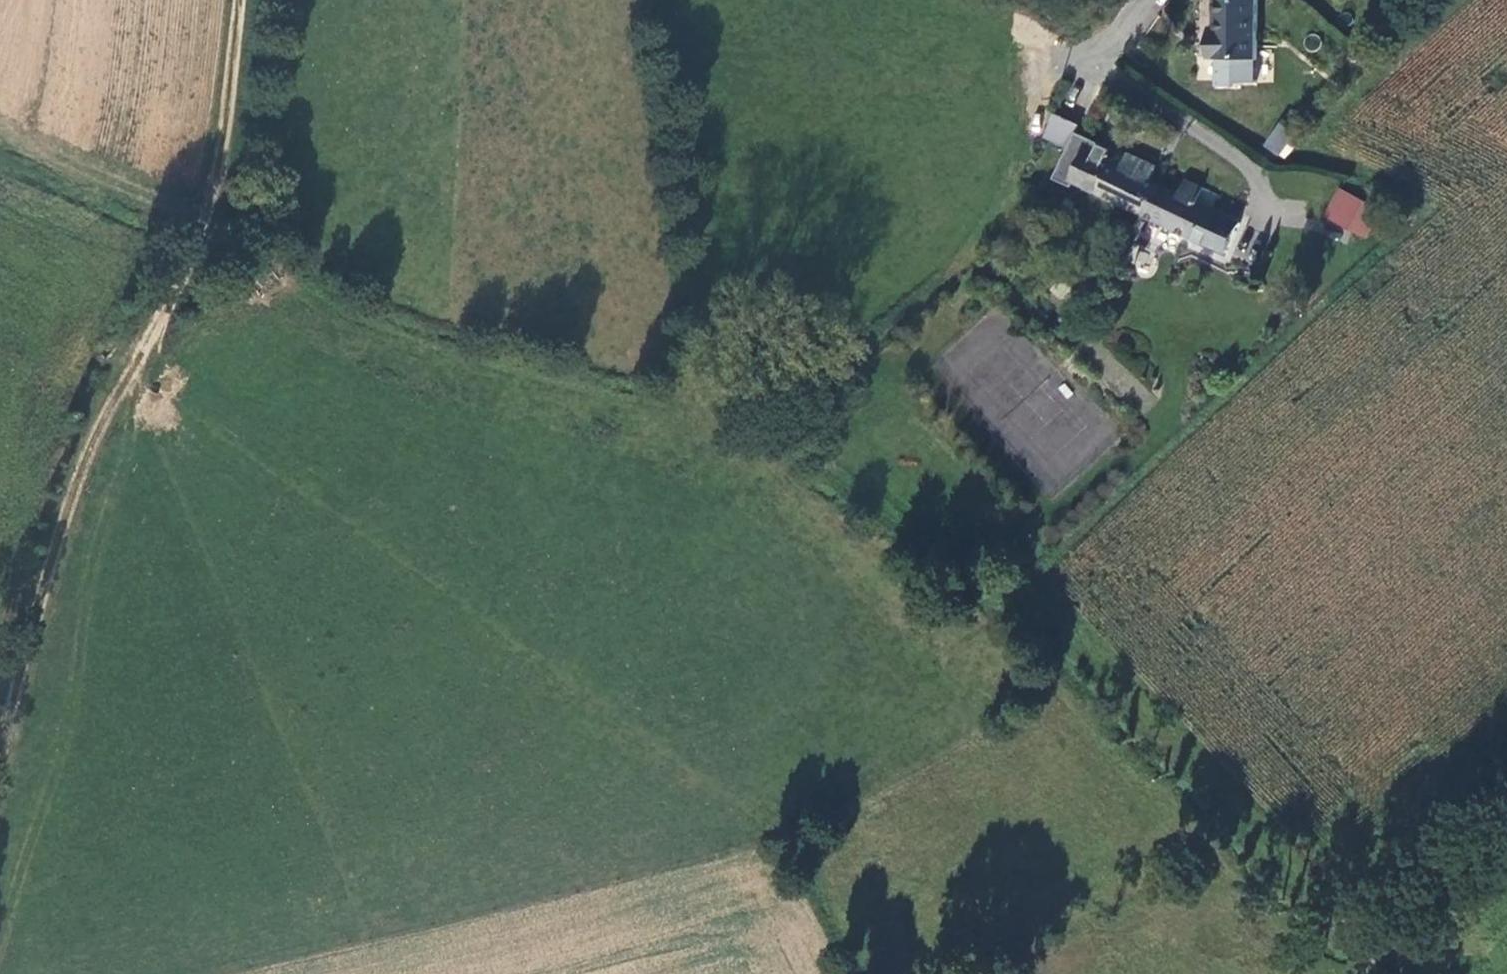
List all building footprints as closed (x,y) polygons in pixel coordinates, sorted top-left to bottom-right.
[(1258,59),(1258,0),(1225,0),(1217,0),(1217,32),(1211,33),(1212,60),(1258,59)] [(1048,138),(1071,148),(1079,131),(1082,124),(1058,113),(1048,138)] [(1300,133),(1287,123),(1268,149),(1281,158),(1300,133)] [(1077,181),(1148,215),(1149,214),(1147,213),(1160,185),(1160,184),(1152,180),(1158,166),(1131,153),(1124,167),(1108,160),(1114,149),(1079,131),(1071,148),(1057,178),(1074,186),(1077,181)] [(1148,215),(1228,253),(1241,224),(1212,209),(1219,195),(1190,181),(1183,196),(1160,184),(1160,185),(1147,213),(1149,214),(1148,215)] [(1336,188),(1321,217),(1365,239),(1380,209),(1336,188)] [(1129,291),(1137,290),(1142,279),(1130,273),(1127,277),(1124,282),(1125,287),(1129,291)]
